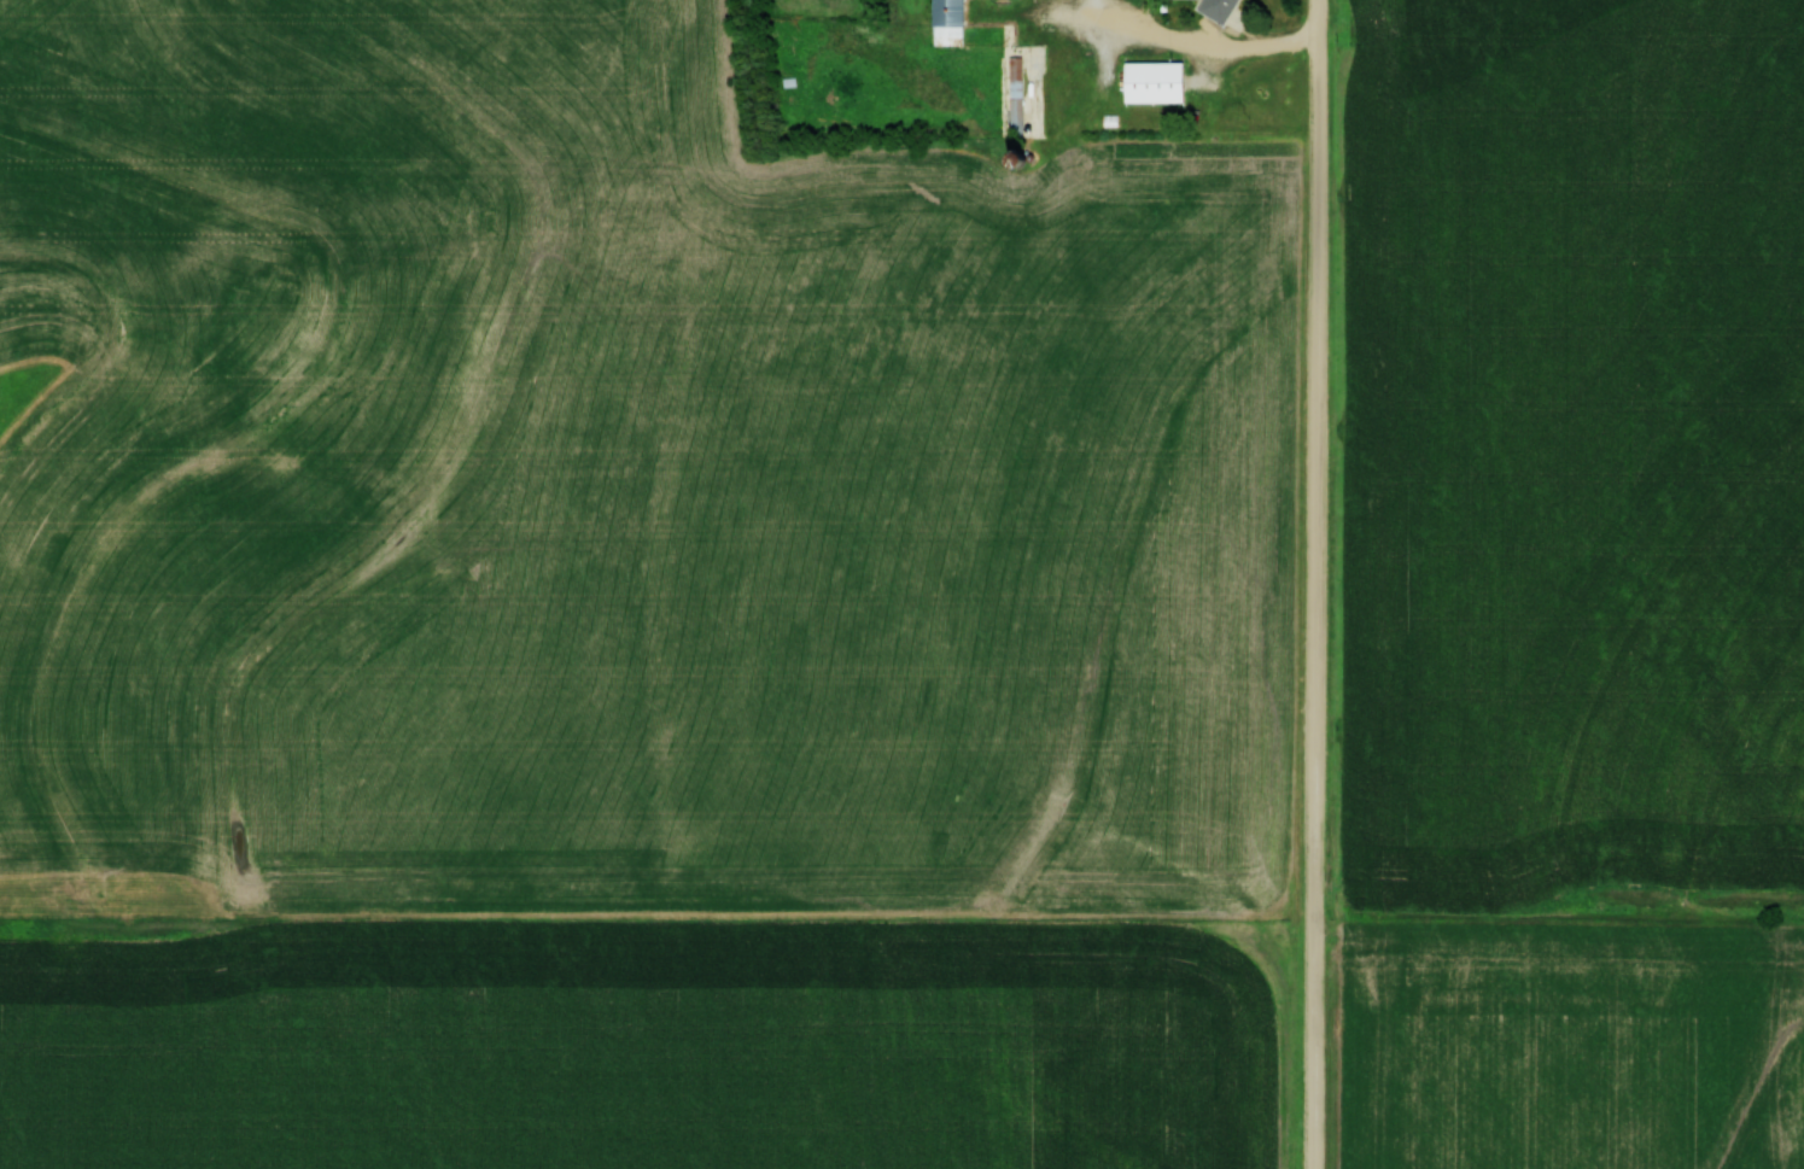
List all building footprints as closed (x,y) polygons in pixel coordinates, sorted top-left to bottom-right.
[(960,44),(960,0),(927,0),(927,44),(960,44)] [(1235,0),(1198,0),(1194,9),(1221,24),(1235,0)] [(1020,128),(1020,55),(1007,55),(1007,128),(1020,128)] [(1120,60),(1120,101),(1179,101),(1179,60),(1120,60)]
